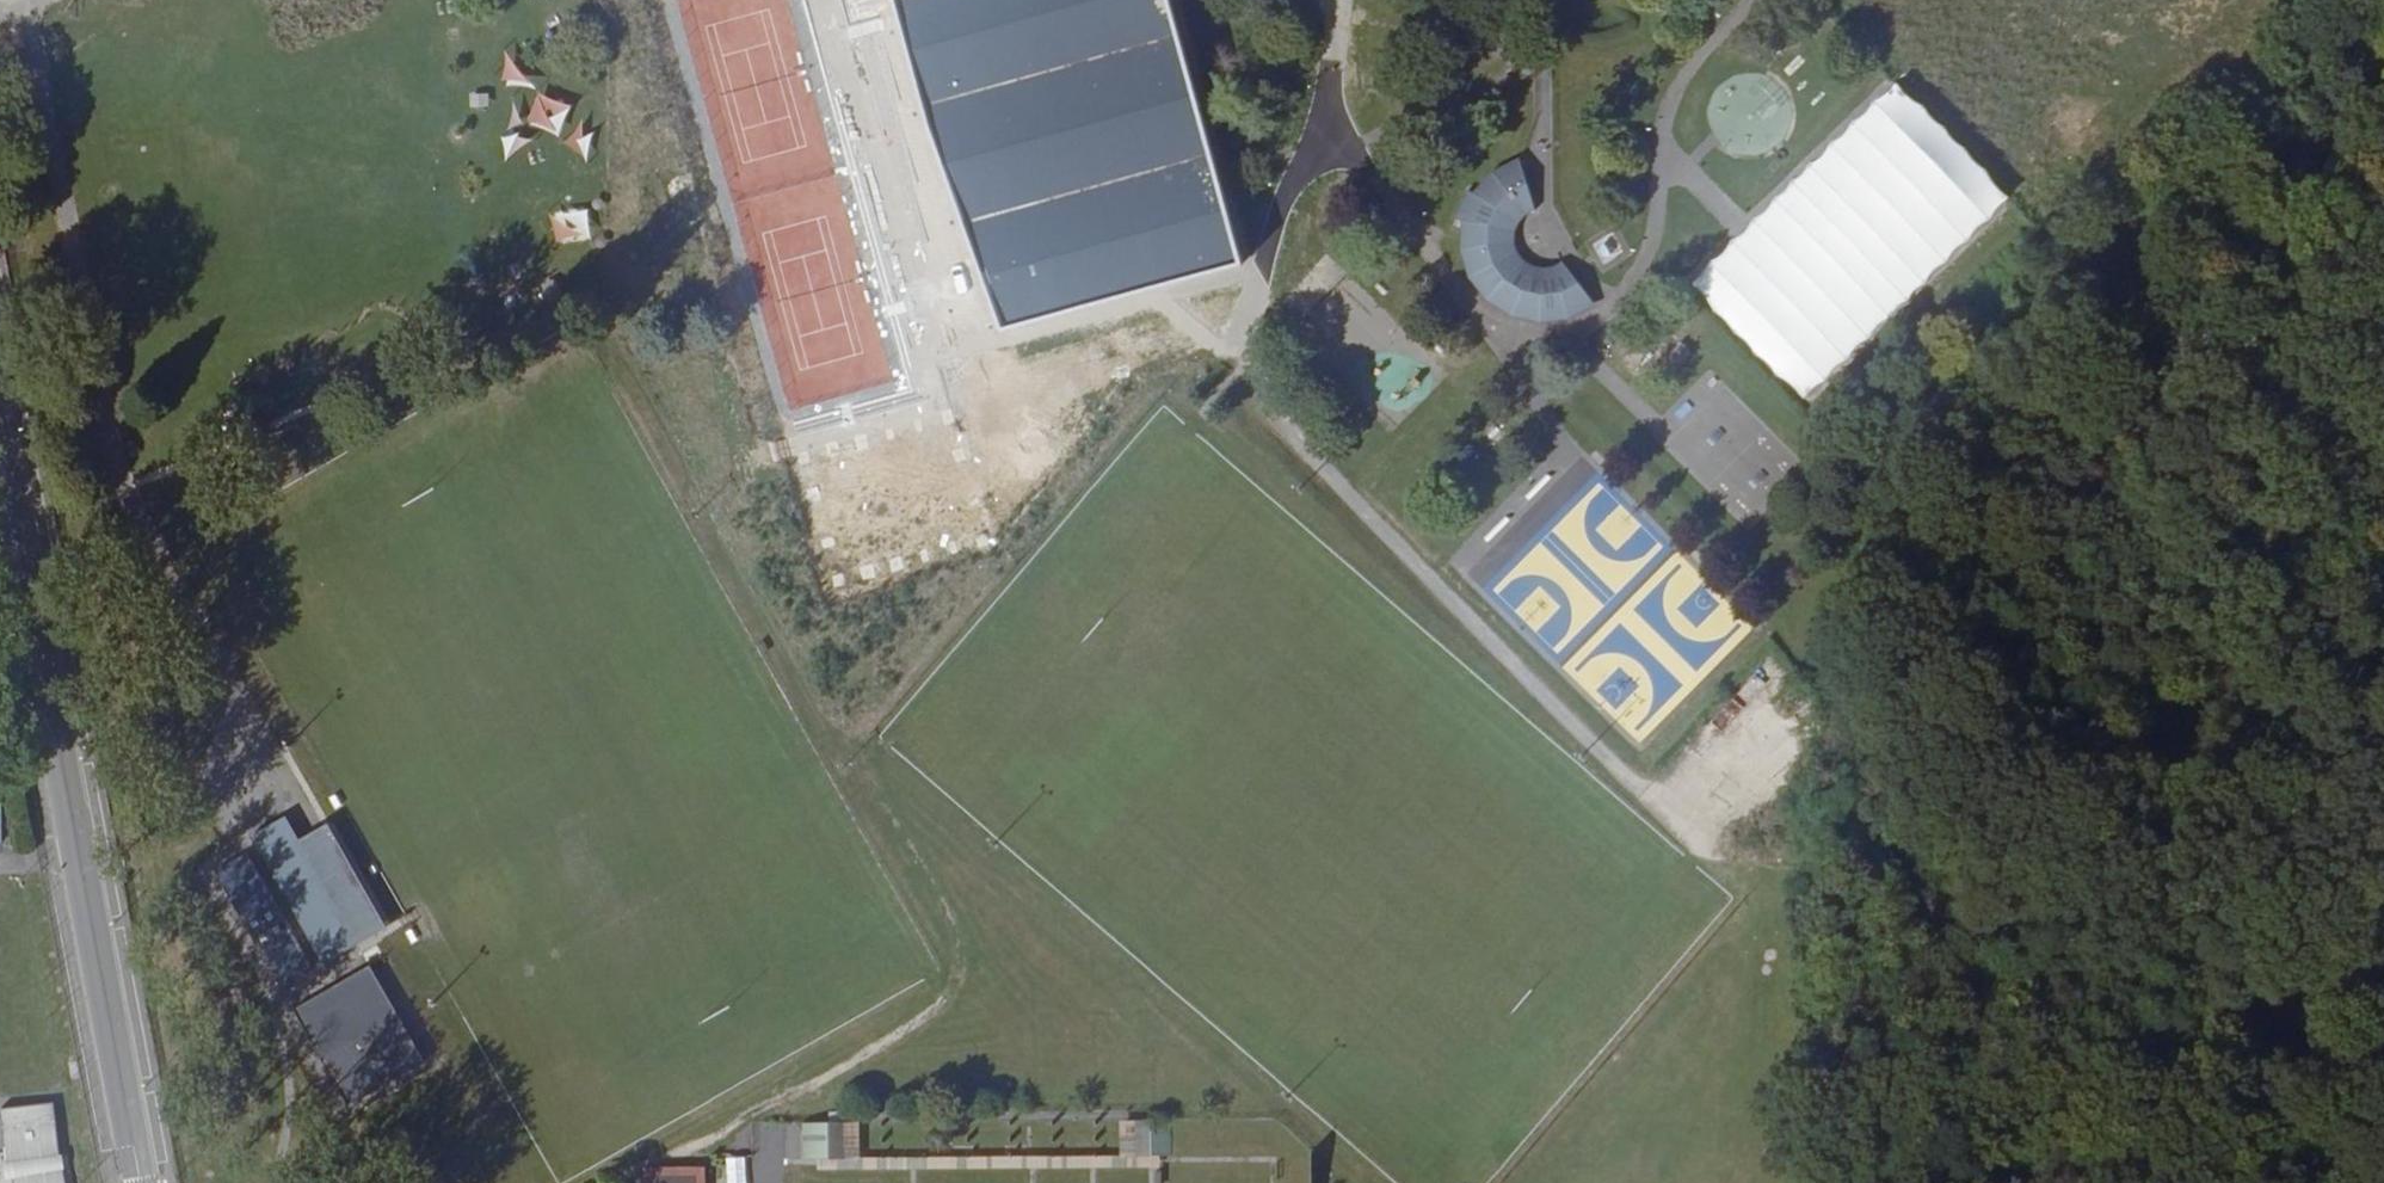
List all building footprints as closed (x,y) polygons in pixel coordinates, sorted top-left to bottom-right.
[(850,25),(899,13),(896,0),(842,0),(850,25)] [(899,13),(995,334),(1233,262),(1161,0),(896,0),(899,13)] [(1803,399),(2013,197),(1900,80),(1689,282),(1803,399)] [(564,135),(574,103),(537,91),(527,123),(564,135)] [(1735,111),(1708,115),(1689,133),(1684,160),(1697,184),(1720,196),(1746,193),(1766,175),(1771,147),(1759,123),(1735,111)] [(1516,210),(1531,202),(1516,162),(1494,174),(1474,194),(1465,190),(1453,221),(1462,225),(1462,250),(1469,279),(1489,302),(1511,316),(1540,321),(1565,317),(1591,305),(1564,274),(1554,279),(1537,279),(1523,275),(1515,269),(1505,257),(1503,241),(1503,229),(1507,219),(1516,210)] [(1535,212),(1531,202),(1516,210),(1507,219),(1503,229),(1503,241),(1505,257),(1515,269),(1523,275),(1537,279),(1554,279),(1564,274),(1555,264),(1544,268),(1528,265),(1519,257),(1516,248),(1515,232),(1523,220),(1529,215),(1535,212)] [(1742,786),(1775,777),(1771,765),(1739,774),(1742,786)] [(297,847),(352,942),(381,926),(326,829),(324,830),(297,847)] [(354,945),(352,942),(297,847),(295,842),(262,861),(321,964),(354,945)] [(375,967),(291,1005),(335,1102),(419,1064),(375,967)] [(1272,1117),(1156,1121),(1137,1109),(850,1110),(841,1121),(754,1124),(755,1153),(706,1150),(702,1169),(648,1172),(647,1182),(1312,1182),(1311,1152),(1272,1117)] [(30,1182),(69,1182),(63,1146),(25,1151),(25,1152),(30,1182)]
